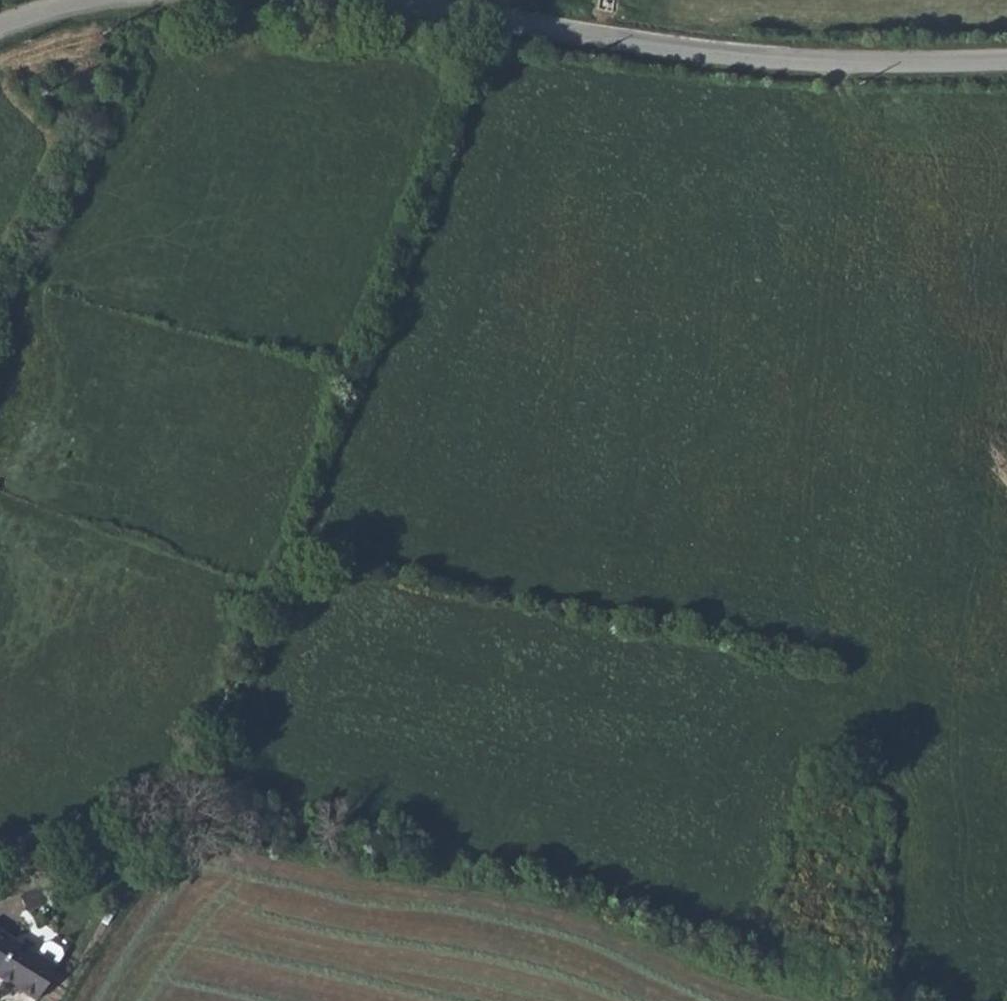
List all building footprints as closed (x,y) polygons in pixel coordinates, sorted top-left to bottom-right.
[(0,932),(0,979),(35,1000),(56,967),(54,966),(61,954),(60,948),(49,942),(43,943),(36,954),(0,932)]
